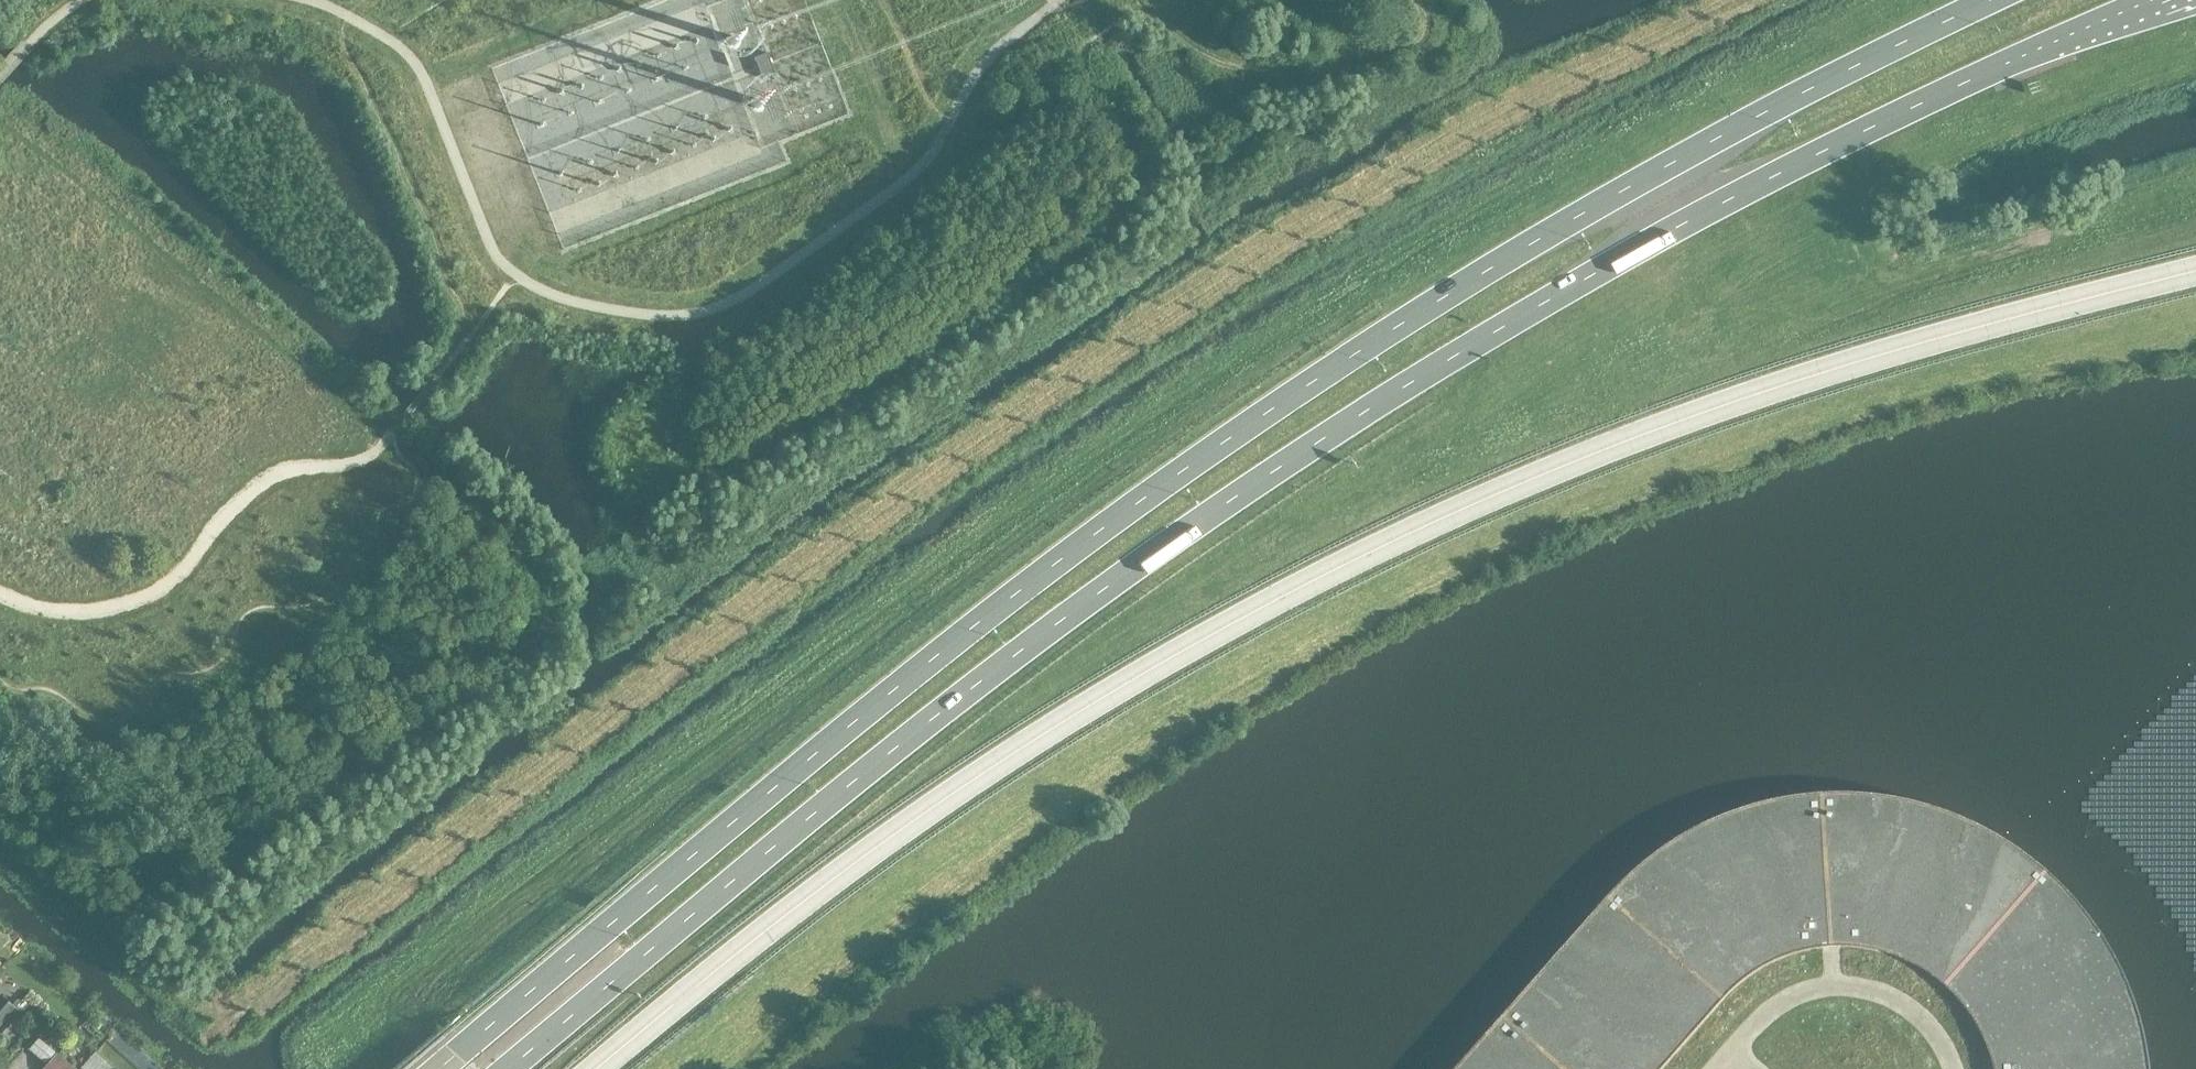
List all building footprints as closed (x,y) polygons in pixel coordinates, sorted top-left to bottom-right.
[(1846,791),(1816,792),(1787,796),(1758,803),(1729,812),(1702,824),(1676,839),(1652,856),(1629,875),(1613,892),(1455,1068),(1661,1068),(1723,1000),(1738,985),(1755,972),(1773,961),(1795,953),(1818,947),(1841,946),(1864,947),(1887,953),(1909,961),(1929,973),(1947,987),(1962,1004),(1975,1022),(1985,1041),(1992,1062),(1994,1068),(2151,1068),(2147,1042),(2141,1016),(2132,990),(2120,964),(2106,939),(2090,915),(2072,893),(2052,873),(2030,855),(2009,840),(1986,827),(1962,815),(1934,805),(1905,798),(1876,793),(1846,791)] [(15,1010),(6,1002),(8,1001),(0,994),(0,1027),(15,1010)] [(42,1066),(55,1052),(41,1039),(27,1054),(42,1066)] [(57,1055),(45,1068),(73,1068),(57,1055)]
